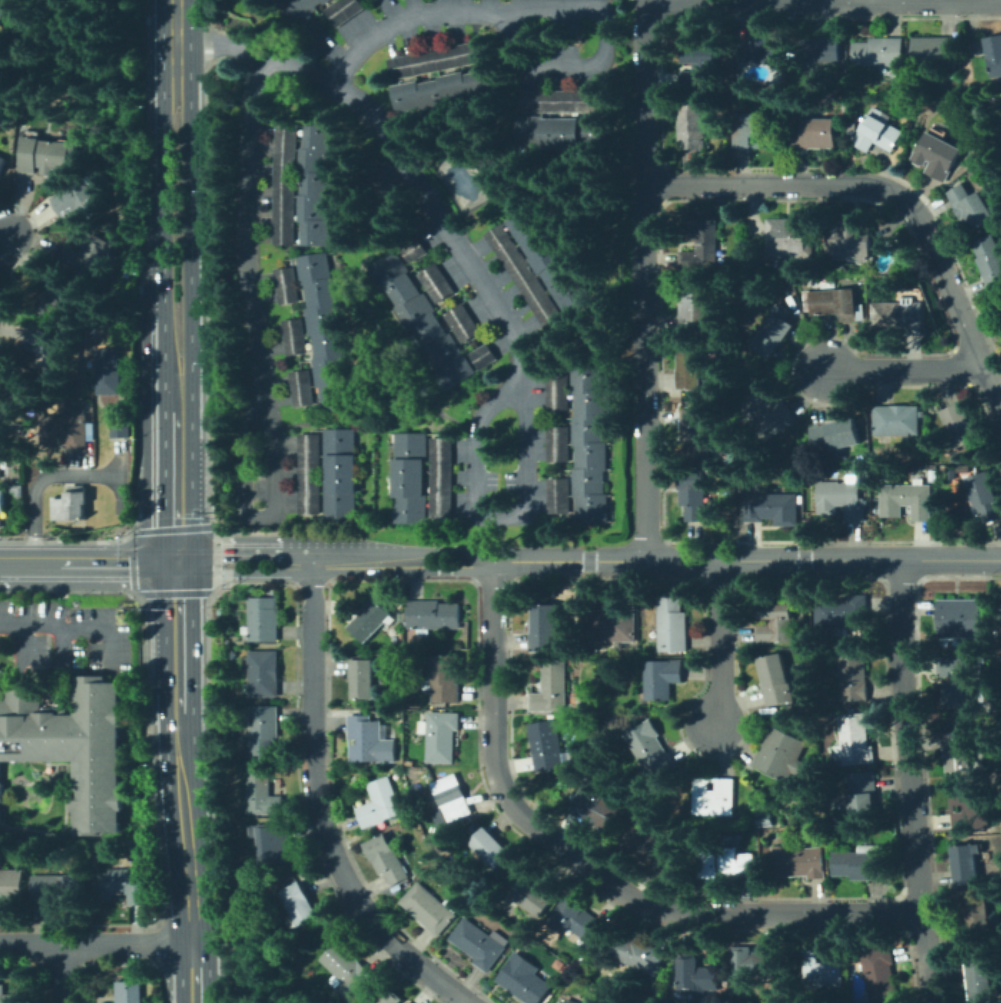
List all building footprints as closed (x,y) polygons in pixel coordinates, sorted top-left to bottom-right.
[(8,4),(0,20),(0,0),(8,4)] [(297,24),(280,0),(331,0),(325,4),(323,2),(318,6),(319,8),(297,24)] [(326,10),(340,0),(361,0),(366,7),(355,15),(339,27),(326,10)] [(327,34),(312,45),(300,29),(315,18),(327,34)] [(985,38),(1000,35),(1000,77),(993,78),(989,60),(985,38)] [(781,37),(781,61),(742,62),(742,40),(760,40),(760,37),(781,37)] [(955,37),(956,68),(913,68),(913,37),(955,37)] [(903,38),(903,66),(852,66),(852,42),(870,42),(870,38),(903,38)] [(490,61),(394,80),(389,59),(486,40),(490,61)] [(842,45),(842,63),(803,63),(803,40),(842,40),(842,45)] [(718,48),(718,86),(701,86),(701,89),(682,89),(682,71),(695,71),(694,63),(684,63),(684,48),(718,48)] [(903,75),(896,82),(890,75),(896,68),(903,75)] [(495,69),(501,96),(471,102),(470,99),(447,103),(447,107),(424,111),(424,108),(399,113),(393,86),(422,80),(423,83),(441,80),(441,77),(466,71),(467,75),(495,69)] [(603,91),(603,113),(524,113),(523,91),(603,91)] [(706,118),(713,118),(713,125),(710,124),(710,129),(707,129),(706,149),(679,149),(679,119),(683,119),(683,102),(706,102),(706,118)] [(875,106),(887,113),(889,109),(895,112),(889,123),(904,131),(892,153),(875,143),(870,151),(854,143),(875,106)] [(773,114),(773,149),(735,149),(735,114),(773,114)] [(548,118),(577,119),(577,116),(602,116),(601,151),(519,149),(520,115),(548,116),(548,118)] [(837,119),(837,148),(811,148),(811,150),(793,150),(793,130),(803,130),(803,119),(837,119)] [(300,125),(296,245),(274,244),(278,124),(300,125)] [(336,125),(336,152),(333,152),(332,173),(334,173),(334,199),(331,199),(331,220),(333,220),(333,246),(305,245),(305,243),(304,243),(304,229),(306,229),(306,222),(303,222),(304,195),(307,195),(307,175),(305,175),(305,163),(303,163),(303,149),(305,148),(308,148),(309,124),(336,125)] [(962,150),(945,182),(926,172),(931,162),(915,154),(927,132),(962,150)] [(856,137),(854,142),(847,139),(850,134),(856,137)] [(77,145),(75,162),(69,161),(68,171),(53,169),(53,175),(42,174),(42,168),(37,168),(36,175),(19,173),(24,138),(40,140),(40,141),(77,145)] [(86,177),(105,212),(83,224),(75,212),(63,218),(52,198),(65,191),(65,189),(86,177)] [(964,183),(971,196),(980,192),(986,189),(997,209),(992,213),(995,219),(969,234),(953,206),(954,205),(947,193),(964,183)] [(535,205),(549,227),(552,225),(562,242),(559,244),(567,257),(570,256),(580,273),(578,274),(592,295),(566,312),(552,288),(553,287),(545,274),(542,275),(532,258),(534,257),(525,244),(523,245),(509,222),(535,205)] [(814,219),(814,258),(768,258),(768,219),(814,219)] [(874,223),(870,263),(827,258),(831,219),(874,223)] [(719,221),(719,270),(682,270),(682,252),(698,252),(698,241),(687,241),(687,220),(719,221)] [(521,248),(523,252),(524,251),(564,316),(545,327),(488,235),(504,224),(516,242),(521,248)] [(116,244),(98,278),(61,259),(68,245),(81,252),(92,232),(116,244)] [(994,235),(1000,251),(1000,290),(991,294),(976,259),(980,258),(973,244),(994,235)] [(431,253),(413,264),(403,248),(421,236),(431,253)] [(374,266),(401,250),(475,373),(448,389),(374,266)] [(330,252),(334,278),(336,277),(340,306),(338,307),(341,329),(344,329),(348,357),(345,357),(348,380),(351,380),(355,408),(324,413),(320,387),(317,388),(314,359),(317,359),(313,336),(310,337),(306,308),(309,307),(306,285),(303,285),(299,257),(330,252)] [(457,292),(439,304),(420,274),(438,263),(457,292)] [(301,302),(280,305),(275,270),(296,267),(301,302)] [(711,284),(711,322),(703,322),(703,330),(682,330),(682,303),(685,303),(685,284),(711,284)] [(865,305),(866,321),(841,322),(841,314),(813,316),(813,311),(806,312),(805,291),(857,288),(858,291),(859,305),(865,305)] [(916,298),(916,302),(924,302),(924,336),(905,336),(906,331),(872,331),(872,302),(903,302),(903,298),(916,298)] [(482,332),(464,344),(445,314),(463,303),(482,332)] [(798,326),(774,360),(754,346),(778,312),(798,326)] [(298,355),(287,356),(282,321),(303,318),(308,353),(298,355)] [(68,333),(64,357),(62,357),(58,377),(38,373),(42,353),(28,350),(33,327),(68,333)] [(480,371),(470,354),(488,343),(498,360),(480,371)] [(121,348),(122,395),(99,395),(98,349),(121,348)] [(703,351),(703,389),(685,389),(685,391),(681,391),(681,351),(703,351)] [(607,390),(607,420),(605,419),(605,442),(608,442),(607,458),(608,471),(605,471),(605,494),(608,494),(608,523),(577,523),(577,497),(574,497),(573,468),(576,468),(576,445),(573,446),(573,417),(576,416),(576,394),(573,394),(573,365),(604,365),(604,390),(607,390)] [(315,404),(295,407),(290,373),(310,369),(315,404)] [(18,381),(0,427),(0,375),(18,381)] [(569,375),(569,410),(548,410),(547,375),(569,375)] [(800,420),(767,441),(742,402),(774,381),(800,420)] [(980,440),(957,450),(941,411),(964,402),(980,440)] [(911,405),(921,406),(921,436),(875,436),(875,406),(891,406),(891,405),(911,405)] [(710,452),(710,461),(686,461),(686,430),(682,430),(683,410),(711,410),(710,452)] [(89,414),(89,451),(69,451),(69,441),(62,441),(62,449),(44,449),(44,415),(89,414)] [(863,443),(818,454),(812,428),(857,418),(863,443)] [(131,421),(131,437),(112,438),(112,421),(131,421)] [(570,461),(548,462),(548,427),(569,427),(570,461)] [(356,428),(356,454),(358,454),(358,493),(356,493),(356,519),(326,519),(326,490),(327,475),(327,460),(326,459),(325,429),(356,428)] [(427,433),(427,462),(424,462),(424,495),(427,495),(427,523),(396,523),(396,497),(394,498),(394,471),(394,459),(396,459),(396,433),(427,433)] [(322,476),(322,514),(300,514),(300,434),(322,434),(322,476)] [(452,468),(452,518),(431,518),(431,438),(452,438),(452,468)] [(801,462),(801,455),(809,454),(809,461),(801,462)] [(995,469),(1000,490),(1000,519),(982,525),(972,488),(968,486),(966,481),(969,477),(995,469)] [(704,488),(706,522),(686,522),(686,505),(681,505),(680,470),(704,470),(704,488)] [(859,476),(859,481),(862,481),(862,498),(866,498),(867,500),(873,500),(873,508),(867,508),(867,521),(848,521),(848,506),(839,506),(839,514),(819,514),(820,482),(850,482),(850,476),(859,476)] [(570,478),(570,514),(549,514),(548,478),(570,478)] [(933,485),(933,522),(914,522),(914,505),(904,505),(904,518),(882,518),(883,484),(933,485)] [(24,485),(24,497),(17,498),(17,493),(12,493),(12,486),(24,485)] [(87,486),(87,491),(89,491),(89,504),(87,504),(87,519),(53,520),(53,497),(61,497),(61,498),(68,498),(67,491),(71,491),(71,486),(87,486)] [(799,494),(799,526),(781,526),(781,519),(765,519),(765,522),(745,522),(745,494),(799,494)] [(970,516),(965,526),(955,520),(961,511),(970,516)] [(869,595),(869,627),(819,626),(818,599),(850,599),(850,595),(869,595)] [(280,608),(281,625),(279,625),(279,641),(250,641),(250,634),(242,634),(242,627),(249,627),(249,597),(279,597),(279,608),(280,608)] [(688,612),(688,652),(659,651),(659,597),(683,597),(683,612),(688,612)] [(396,621),(385,632),(381,629),(366,644),(350,627),(362,615),(360,613),(376,598),(394,616),(392,617),(396,621)] [(984,623),(984,638),(940,638),(940,600),(984,599),(984,623)] [(460,600),(460,629),(409,629),(409,601),(460,600)] [(558,605),(558,652),(530,652),(531,619),(534,620),(534,604),(558,605)] [(793,604),(794,643),(757,643),(757,625),(770,625),(770,619),(758,619),(758,604),(793,604)] [(637,606),(637,642),(589,642),(590,610),(615,610),(615,606),(637,606)] [(238,656),(232,662),(227,656),(233,651),(238,656)] [(280,680),(279,697),(250,697),(249,693),(244,693),(244,684),(249,684),(249,651),(279,651),(280,680)] [(869,701),(842,702),(840,653),(867,652),(869,701)] [(795,701),(768,707),(757,660),(784,653),(795,701)] [(460,655),(460,702),(433,702),(433,690),(424,690),(424,671),(433,671),(433,655),(460,655)] [(976,658),(976,708),(943,708),(943,688),(955,687),(955,677),(939,677),(939,658),(976,658)] [(380,689),(380,698),(353,699),(352,677),(349,677),(349,659),(374,659),(374,689),(380,689)] [(566,660),(566,711),(531,711),(530,693),(543,693),(543,660),(566,660)] [(684,660),(683,682),(671,682),(671,701),(647,701),(647,661),(672,661),(672,660),(684,660)] [(4,680),(0,688),(0,667),(8,671),(4,680)] [(4,822),(0,822),(0,700),(7,700),(7,689),(31,689),(31,694),(43,694),(43,707),(69,707),(69,715),(77,715),(77,676),(109,676),(109,682),(123,682),(124,707),(127,707),(127,726),(123,726),(123,791),(127,791),(126,811),(123,811),(123,832),(102,832),(101,835),(77,835),(77,811),(74,811),(75,791),(78,791),(77,761),(2,761),(2,782),(6,782),(6,802),(4,802),(4,822)] [(279,706),(279,738),(275,738),(275,755),(251,755),(251,706),(279,706)] [(460,713),(460,731),(456,731),(455,764),(427,763),(429,711),(460,713)] [(868,713),(871,746),(875,745),(876,763),(845,766),(844,759),(838,760),(837,746),(843,745),(840,715),(868,713)] [(387,724),(387,740),(396,740),(396,762),(378,761),(351,761),(351,739),(349,739),(349,715),(372,715),(372,721),(381,721),(382,724),(387,724)] [(680,772),(657,785),(627,735),(653,718),(663,735),(660,737),(680,772)] [(557,719),(563,751),(565,750),(565,753),(570,752),(572,766),(537,772),(529,724),(557,719)] [(808,742),(789,782),(754,766),(773,726),(808,742)] [(973,770),(949,772),(945,734),(969,731),(973,770)] [(283,795),(284,814),(248,814),(248,763),(271,763),(271,795),(283,795)] [(878,823),(854,824),(850,773),(878,772),(880,807),(878,807),(878,823)] [(456,773),(460,784),(461,784),(467,796),(472,813),(440,826),(436,815),(443,812),(432,783),(456,773)] [(386,821),(364,829),(357,808),(374,801),(368,784),(390,776),(403,813),(385,820),(386,821)] [(735,779),(734,815),(696,814),(697,777),(735,779)] [(623,807),(609,832),(589,820),(590,819),(573,809),(587,786),(623,807)] [(991,788),(992,829),(953,829),(952,789),(991,788)] [(775,826),(760,828),(759,815),(773,813),(775,826)] [(288,823),(291,865),(261,867),(259,837),(250,837),(249,825),(288,823)] [(634,824),(663,839),(665,834),(681,843),(667,870),(668,871),(666,875),(649,866),(650,864),(621,850),(634,824)] [(513,853),(497,869),(470,842),(486,826),(513,853)] [(394,848),(410,877),(393,886),(386,872),(381,875),(364,844),(386,832),(394,848)] [(432,843),(429,836),(438,832),(441,839),(432,843)] [(439,854),(435,845),(441,843),(445,851),(439,854)] [(978,854),(981,884),(978,883),(962,885),(962,886),(959,886),(955,847),(984,844),(985,853),(978,854)] [(792,845),(792,849),(824,846),(827,877),(811,878),(811,875),(778,878),(774,846),(792,845)] [(756,853),(756,874),(722,874),(721,879),(703,879),(703,847),(739,847),(739,853),(756,853)] [(888,851),(888,880),(855,881),(854,876),(836,876),(835,852),(888,851)] [(536,886),(540,889),(547,879),(563,889),(553,901),(539,920),(521,906),(523,904),(510,895),(531,865),(544,875),(536,886)] [(131,869),(131,875),(147,875),(148,905),(129,905),(129,894),(113,895),(113,901),(96,901),(95,872),(110,872),(110,869),(131,869)] [(25,902),(0,901),(0,893),(0,870),(25,870),(25,902)] [(85,875),(85,900),(33,900),(33,875),(85,875)] [(320,916),(299,927),(281,892),(297,884),(297,882),(301,880),(320,916)] [(420,881),(444,903),(448,899),(459,909),(455,913),(458,915),(439,936),(401,902),(420,881)] [(585,909),(609,926),(594,946),(564,924),(558,932),(548,924),(572,893),(588,905),(585,909)] [(987,945),(965,947),(964,933),(959,901),(989,898),(992,931),(986,931),(987,945)] [(507,947),(488,973),(474,962),(477,959),(450,939),(466,917),(507,947)] [(617,934),(632,941),(633,938),(667,952),(658,975),(608,955),(617,934)] [(353,993),(347,999),(336,988),(342,981),(320,960),(339,940),(374,974),(371,976),(353,993)] [(785,951),(785,972),(753,972),(753,976),(733,976),(733,947),(753,947),(753,951),(785,951)] [(900,997),(873,1002),(864,953),(894,947),(897,964),(894,965),(900,997)] [(845,951),(846,987),(808,987),(807,951),(845,951)] [(552,986),(539,1002),(527,1002),(497,980),(513,957),(552,986)] [(720,967),(720,990),(706,990),(706,997),(696,997),(696,989),(680,989),(680,957),(699,957),(699,967),(720,967)] [(994,998),(971,1000),(967,960),(990,957),(994,998)] [(142,981),(142,1002),(117,1002),(117,981),(142,981)] [(32,993),(32,1002),(0,1002),(0,984),(7,984),(7,994),(32,993)] [(405,999),(401,1002),(381,1002),(394,989),(405,999)]
